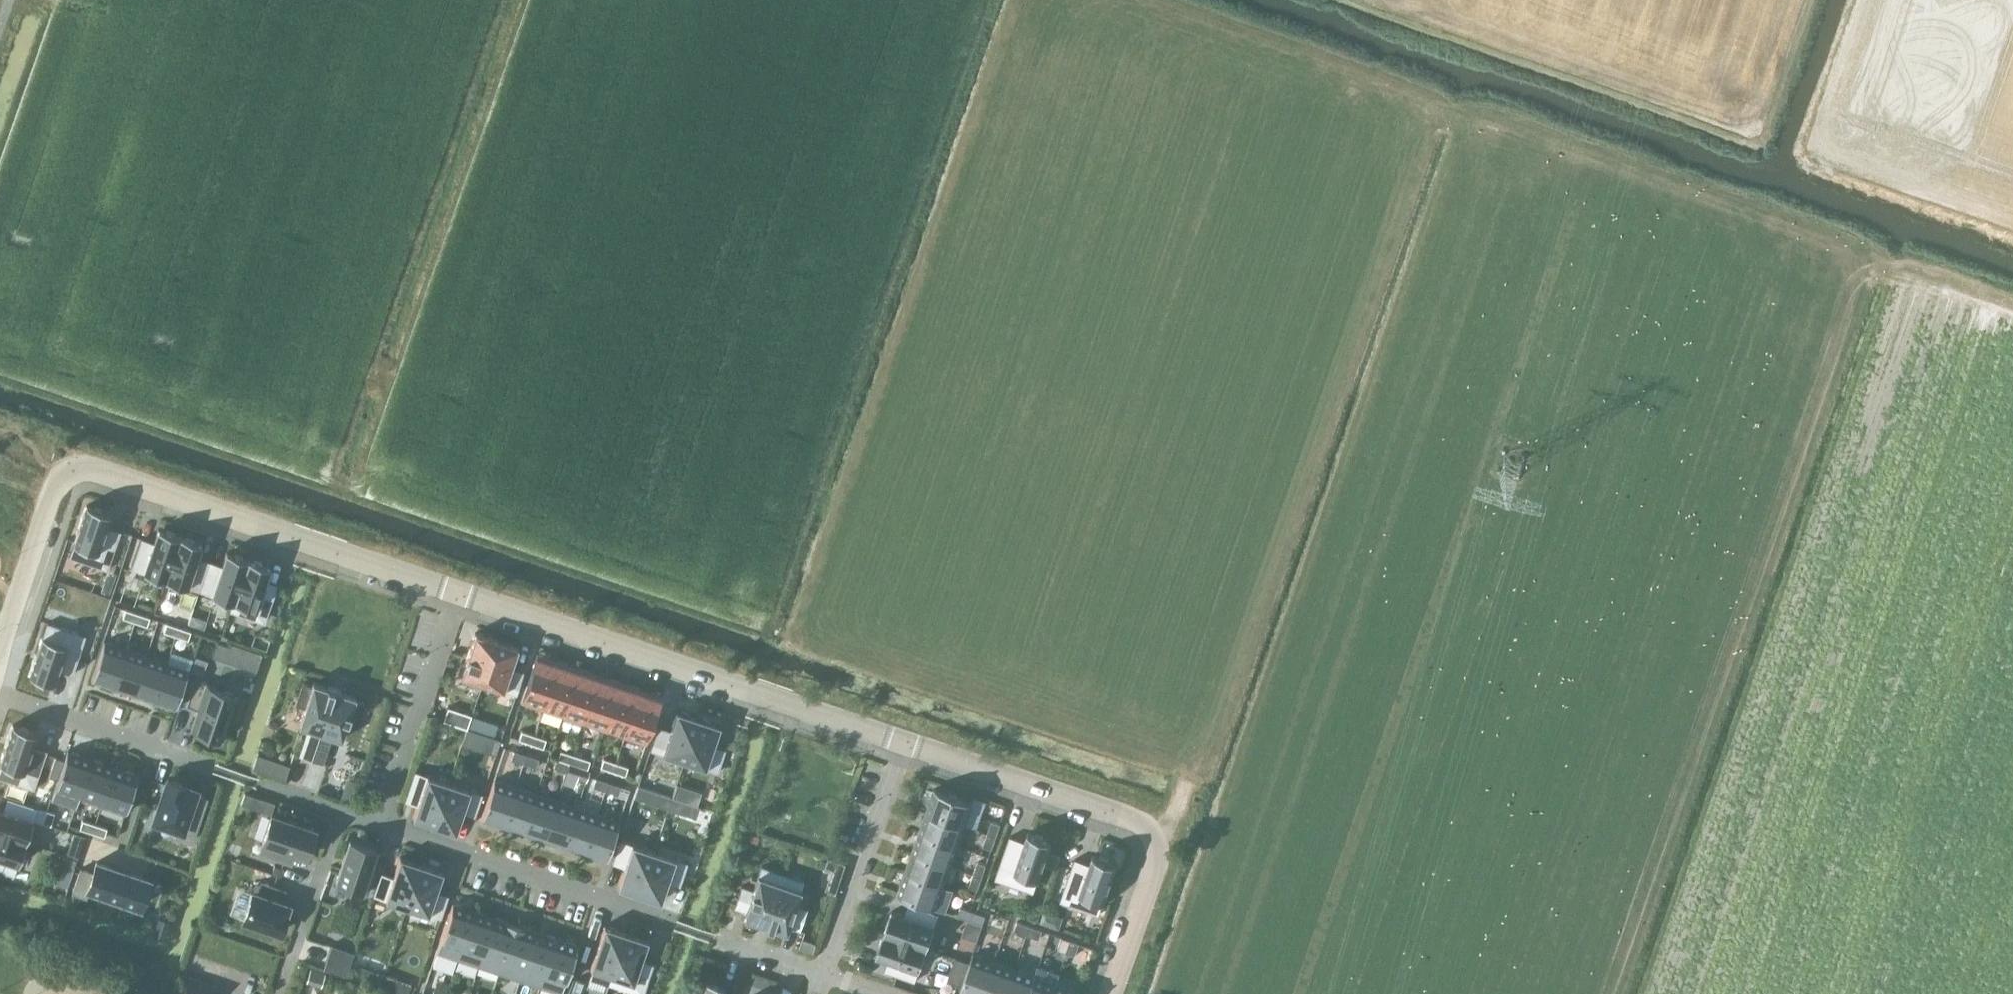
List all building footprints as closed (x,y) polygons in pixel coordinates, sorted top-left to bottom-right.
[(86,505),(69,557),(107,570),(115,548),(120,530),(106,525),(110,513),(86,505)] [(139,544),(131,567),(166,579),(179,536),(158,529),(152,549),(139,544)] [(201,543),(179,536),(166,579),(200,591),(207,567),(195,563),(201,543)] [(219,572),(207,567),(200,591),(233,602),(247,559),(226,552),(219,572)] [(269,566),(247,559),(233,602),(230,611),(251,618),(255,609),(267,613),(277,584),(276,583),(274,590),(263,586),(269,566)] [(135,622),(138,613),(126,609),(123,618),(135,622)] [(135,622),(147,626),(150,617),(138,613),(135,622)] [(47,622),(30,674),(53,682),(58,669),(72,674),(85,635),(47,622)] [(164,632),(176,636),(179,627),(167,623),(164,632)] [(176,636),(188,640),(191,631),(179,627),(176,636)] [(460,675),(482,682),(496,639),(475,632),(460,675)] [(496,639),(482,682),(516,693),(523,671),(511,667),(518,647),(496,639)] [(92,680),(113,688),(126,649),(104,642),(92,680)] [(113,688),(133,694),(146,656),(126,649),(113,688)] [(537,654),(521,701),(542,709),(558,661),(537,654)] [(133,694),(154,701),(167,663),(146,656),(133,694)] [(196,657),(192,670),(203,674),(208,661),(196,657)] [(558,661),(542,709),(563,715),(579,668),(558,661)] [(154,701),(175,708),(188,670),(167,663),(154,701)] [(579,668),(563,715),(583,722),(599,674),(579,668)] [(599,674),(583,722),(604,729),(620,681),(599,674)] [(198,709),(192,727),(192,728),(193,728),(193,729),(221,738),(222,738),(231,712),(235,713),(239,700),(235,699),(237,695),(208,685),(209,683),(196,679),(187,705),(198,709)] [(620,681),(604,729),(624,736),(640,688),(620,681)] [(308,728),(299,755),(311,759),(335,689),(313,682),(312,685),(303,682),(295,704),(305,707),(299,725),(308,728)] [(662,695),(640,688),(624,736),(646,743),(662,695)] [(311,759),(323,763),(332,736),(342,740),(348,722),(357,725),(365,703),(355,700),(356,696),(335,689),(311,759)] [(466,728),(471,715),(449,707),(444,719),(466,728)] [(650,749),(684,760),(698,717),(676,710),(670,730),(658,726),(650,749)] [(719,724),(698,717),(684,760),(717,771),(725,749),(713,744),(719,724)] [(47,750),(32,745),(36,732),(13,724),(0,762),(0,778),(34,789),(47,750)] [(534,735),(521,731),(518,739),(531,744),(534,735)] [(546,739),(534,735),(531,744),(543,748),(546,739)] [(78,796),(91,758),(67,750),(51,798),(76,807),(79,798),(78,797),(78,796)] [(524,763),(526,754),(514,750),(511,759),(524,763)] [(573,754),(560,750),(557,759),(569,763),(570,763),(573,754)] [(526,754),(524,763),(536,768),(539,758),(526,754)] [(585,758),(573,754),(570,763),(582,767),(585,758)] [(100,805),(114,766),(91,758),(78,796),(78,797),(79,798),(100,805)] [(569,763),(556,758),(553,767),(566,772),(569,763)] [(616,762),(603,758),(600,767),(613,771),(616,762)] [(628,766),(616,762),(613,771),(625,775),(628,766)] [(275,763),(271,774),(281,777),(285,766),(275,763)] [(566,772),(566,773),(587,780),(588,775),(590,770),(587,769),(582,767),(581,767),(570,763),(569,763),(566,772)] [(124,813),(137,774),(114,766),(100,805),(124,813)] [(420,798),(413,818),(435,825),(449,782),(415,770),(407,794),(420,798)] [(605,791),(608,782),(596,777),(593,786),(605,791)] [(186,784),(168,778),(154,820),(181,829),(179,835),(193,839),(207,798),(195,793),(196,790),(185,786),(186,784)] [(481,818),(502,825),(515,787),(494,780),(481,818)] [(483,793),(449,782),(435,825),(456,832),(463,812),(475,816),(483,793)] [(621,786),(608,782),(605,791),(618,795),(621,786)] [(502,825),(523,832),(536,794),(515,787),(502,825)] [(935,789),(927,812),(965,825),(973,803),(974,802),(934,788),(934,789),(935,789)] [(343,792),(342,797),(351,800),(353,791),(348,789),(343,792)] [(244,791),(240,803),(251,807),(255,795),(244,791)] [(660,793),(656,805),(667,808),(671,797),(660,793)] [(523,832),(544,839),(557,801),(536,794),(523,832)] [(671,797),(667,808),(678,812),(682,800),(671,797)] [(13,799),(9,812),(0,809),(0,832),(25,841),(36,807),(13,799)] [(565,846),(577,808),(557,801),(544,839),(565,846)] [(585,853),(598,814),(577,808),(565,846),(585,853)] [(55,813),(47,810),(42,822),(51,825),(55,813)] [(965,825),(927,812),(919,832),(958,846),(965,825)] [(307,856),(316,829),(271,814),(262,841),(267,842),(263,854),(286,861),(290,850),(307,856)] [(606,860),(619,821),(598,814),(585,853),(606,860)] [(92,833),(95,824),(83,820),(80,829),(92,833)] [(996,836),(1001,824),(992,821),(988,833),(996,836)] [(107,828),(95,824),(92,833),(104,837),(107,828)] [(14,874),(25,841),(0,832),(0,870),(14,874)] [(951,866),(958,846),(919,832),(912,853),(951,866)] [(996,879),(1034,892),(1052,840),(1028,832),(1019,859),(1004,854),(996,879)] [(992,849),(996,836),(988,833),(983,846),(992,849)] [(369,870),(376,848),(350,839),(335,882),(368,893),(375,872),(369,870)] [(654,850),(620,839),(612,862),(625,866),(618,886),(639,894),(654,850)] [(654,850),(639,894),(661,901),(668,881),(680,885),(688,862),(654,850)] [(912,853),(905,873),(944,887),(944,886),(951,866),(912,853)] [(1061,901),(1099,915),(1117,863),(1093,855),(1084,882),(1069,876),(1061,901)] [(407,907),(422,864),(400,856),(393,876),(381,872),(373,895),(407,907)] [(73,892),(86,897),(89,889),(141,906),(150,879),(126,871),(114,867),(97,862),(93,872),(81,868),(73,892)] [(986,865),(978,862),(974,874),(982,877),(986,865)] [(441,918),(449,895),(437,891),(443,871),(422,864),(407,907),(441,918)] [(743,917),(765,925),(783,873),(762,866),(753,890),(742,886),(734,907),(746,911),(743,917)] [(804,880),(783,873),(765,925),(786,932),(789,926),(800,930),(807,908),(796,904),(804,880)] [(898,895),(945,911),(953,890),(953,889),(944,886),(944,887),(905,873),(898,895)] [(982,877),(974,874),(969,887),(978,890),(982,877)] [(284,915),(288,905),(282,903),(286,891),(262,882),(257,894),(252,893),(243,918),(281,932),(287,916),(284,915)] [(831,884),(829,891),(836,893),(836,894),(839,886),(831,884)] [(474,910),(453,903),(437,952),(457,959),(474,910)] [(884,932),(927,947),(939,914),(916,906),(912,918),(892,911),(884,932)] [(961,907),(958,916),(970,920),(973,911),(961,907)] [(474,910),(457,959),(478,966),(495,917),(474,910)] [(973,911),(970,920),(983,924),(986,916),(973,911)] [(515,924),(495,917),(478,966),(499,972),(515,924)] [(1018,921),(1015,930),(1027,934),(1030,926),(1018,921)] [(536,931),(515,924),(499,972),(520,979),(536,931)] [(609,984),(627,932),(605,925),(591,968),(611,975),(608,984),(609,984)] [(1030,926),(1027,934),(1039,939),(1042,930),(1030,926)] [(541,986),(557,938),(536,931),(520,979),(541,986)] [(609,984),(638,993),(644,993),(654,964),(641,959),(648,939),(627,932),(609,984)] [(897,961),(893,973),(916,981),(927,947),(884,932),(877,954),(897,961)] [(1067,952),(1071,940),(1062,937),(1058,949),(1067,952)] [(557,938),(541,986),(561,993),(578,945),(557,938)] [(802,938),(799,947),(813,952),(815,943),(802,938)] [(1080,943),(1071,940),(1067,952),(1075,955),(1080,943)] [(995,962),(973,954),(970,963),(966,974),(960,993),(964,993),(983,993),(995,962)] [(328,956),(324,968),(346,976),(351,963),(328,956)] [(958,958),(954,970),(966,974),(970,963),(958,958)] [(995,962),(983,993),(1006,993),(1015,969),(995,962)] [(1034,976),(1035,976),(1029,993),(1052,993),(1056,983),(1057,983),(1060,974),(1059,974),(1039,967),(1038,966),(1034,976)] [(311,968),(308,976),(323,981),(326,973),(311,968)] [(1035,976),(1034,976),(1015,969),(1006,993),(1029,993),(1035,976)] [(373,970),(369,982),(380,985),(384,974),(373,970)] [(384,974),(380,985),(394,990),(398,978),(384,974)] [(216,987),(190,978),(184,993),(214,993),(216,987)] [(721,993),(724,985),(706,978),(700,993),(722,993),(721,993)] [(1052,993),(1079,993),(1080,991),(1079,991),(1057,983),(1056,983),(1052,993)]
